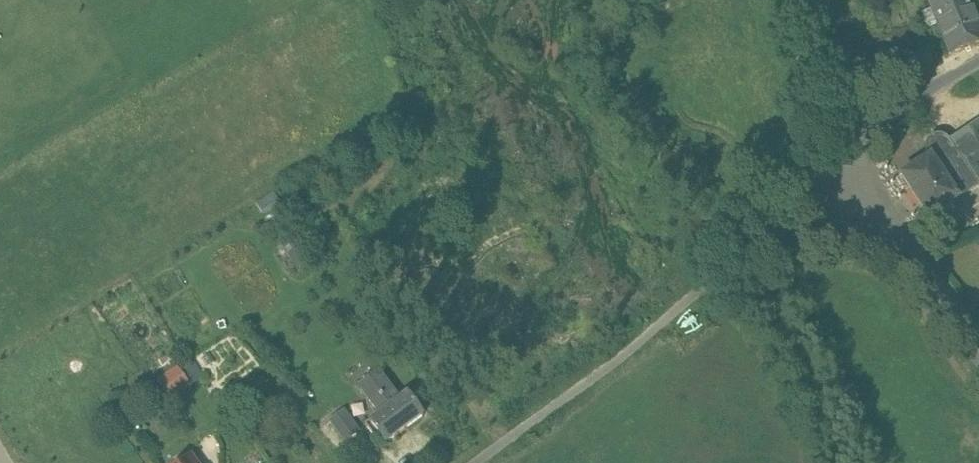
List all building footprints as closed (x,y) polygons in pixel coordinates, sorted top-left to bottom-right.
[(933,13),(965,0),(928,0),(933,13)] [(933,13),(950,55),(978,44),(978,20),(971,0),(965,0),(933,13)] [(949,142),(949,141),(944,137),(938,136),(933,138),(929,142),(927,148),(928,153),(930,158),(902,176),(930,218),(978,186),(978,185),(978,184),(978,122),(949,142)] [(263,214),(281,204),(274,192),(256,201),(263,214)] [(284,221),(278,211),(267,217),(273,227),(284,221)] [(295,232),(280,244),(298,269),(313,257),(295,232)] [(158,378),(171,398),(192,385),(191,384),(204,376),(193,358),(179,367),(178,365),(158,378)] [(379,370),(358,385),(379,414),(366,423),(376,437),(380,433),(386,442),(425,414),(408,393),(400,398),(379,370)] [(330,420),(345,440),(360,429),(359,428),(356,431),(342,411),(330,420)] [(178,462),(198,462),(191,453),(178,462)]
